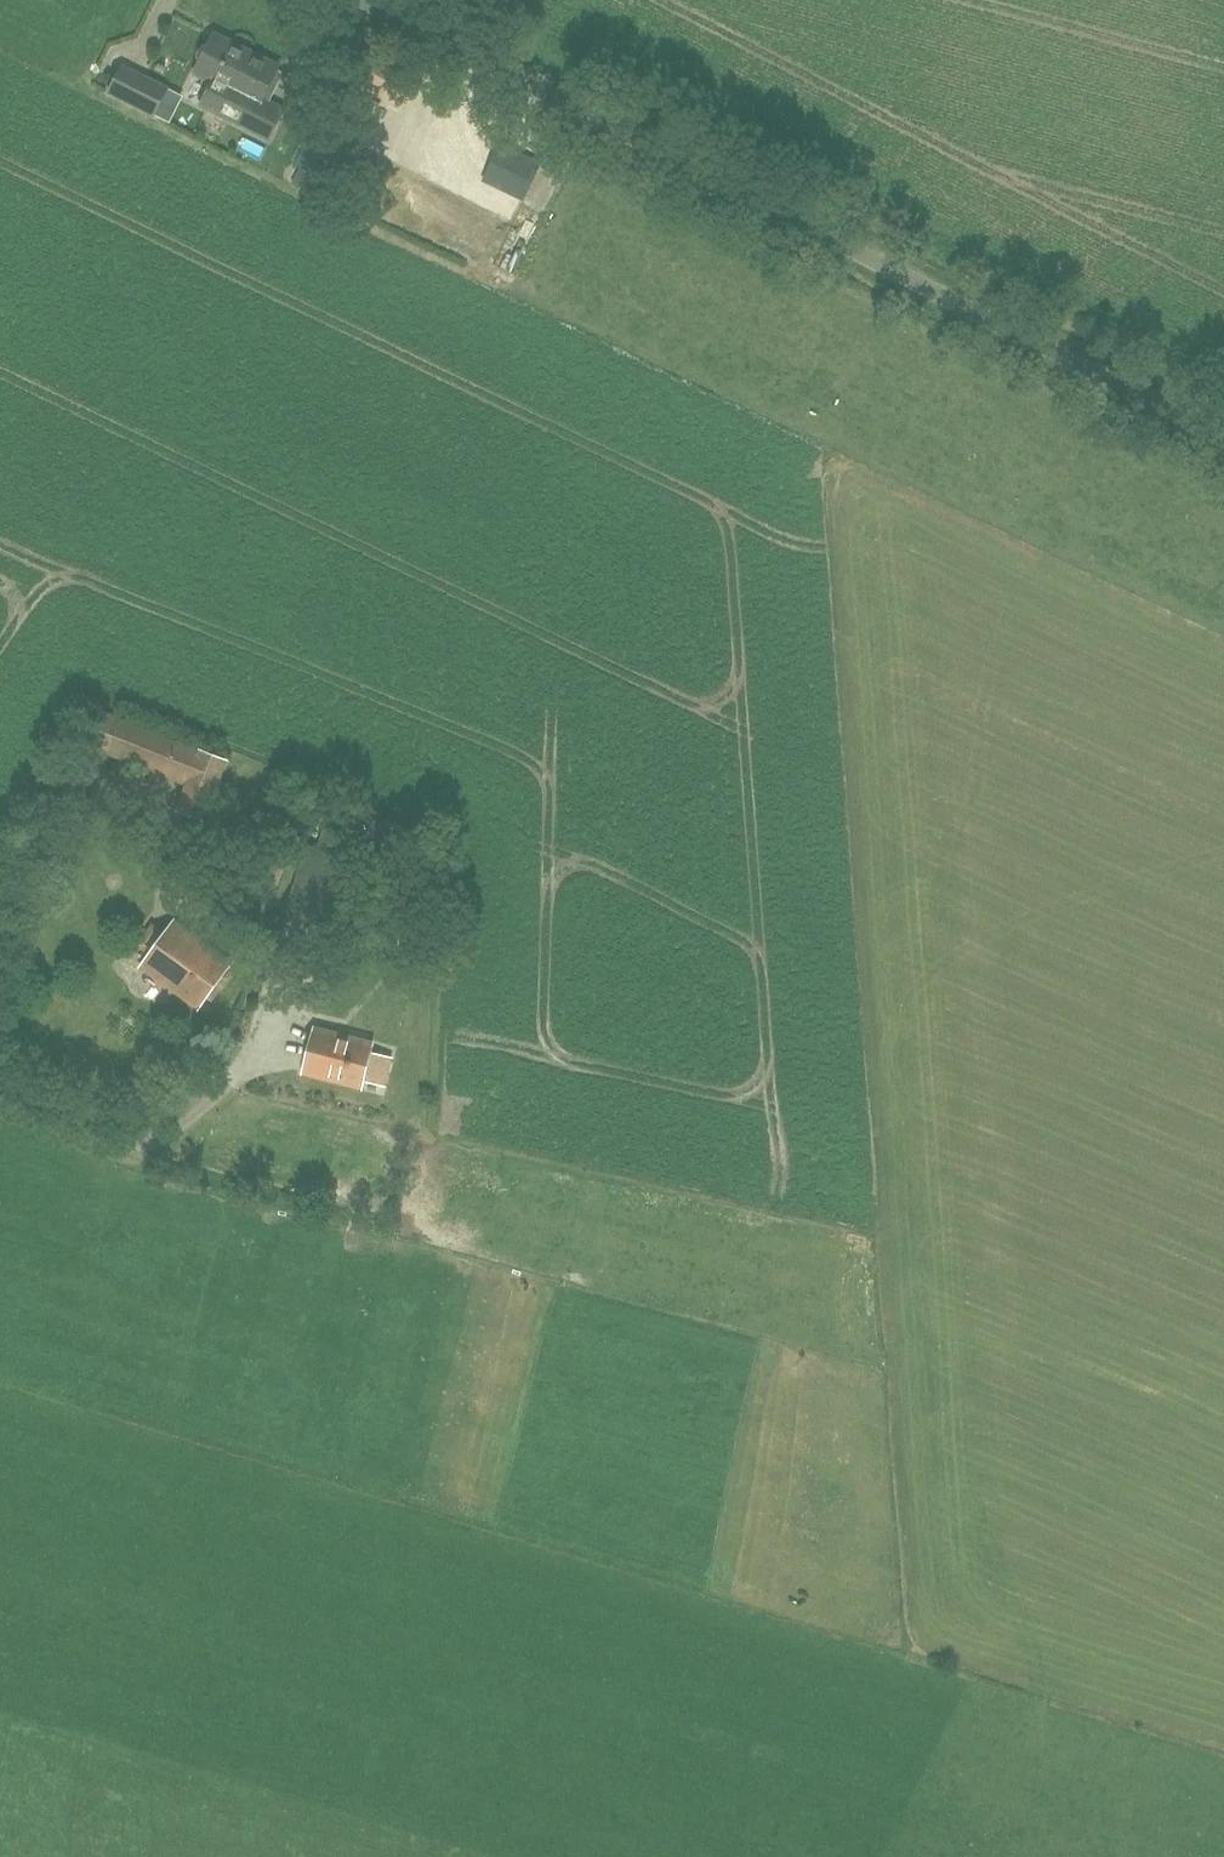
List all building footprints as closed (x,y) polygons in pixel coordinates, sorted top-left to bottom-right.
[(268,140),(284,110),(263,99),(269,87),(273,89),(277,87),(282,77),(281,73),(277,71),(279,67),(214,35),(194,74),(213,83),(201,106),(268,140)] [(400,113),(419,76),(366,48),(347,85),(400,113)] [(110,92),(126,101),(154,114),(167,88),(123,67),(110,92)] [(459,194),(491,124),(444,103),(412,173),(459,194)] [(338,185),(358,144),(316,123),(296,165),(338,185)] [(524,203),(542,163),(500,143),(481,183),(485,185),(482,192),(494,198),(498,191),(524,203)] [(225,763),(103,713),(89,747),(189,786),(179,812),(202,821),(225,763)] [(336,931),(355,859),(324,851),(305,923),(336,931)] [(221,977),(230,964),(175,924),(165,938),(157,933),(150,934),(151,938),(147,942),(144,942),(145,949),(153,955),(143,969),(198,1009),(208,996),(211,998),(225,980),(221,977)] [(313,1032),(303,1073),(363,1088),(373,1047),(313,1032)]
